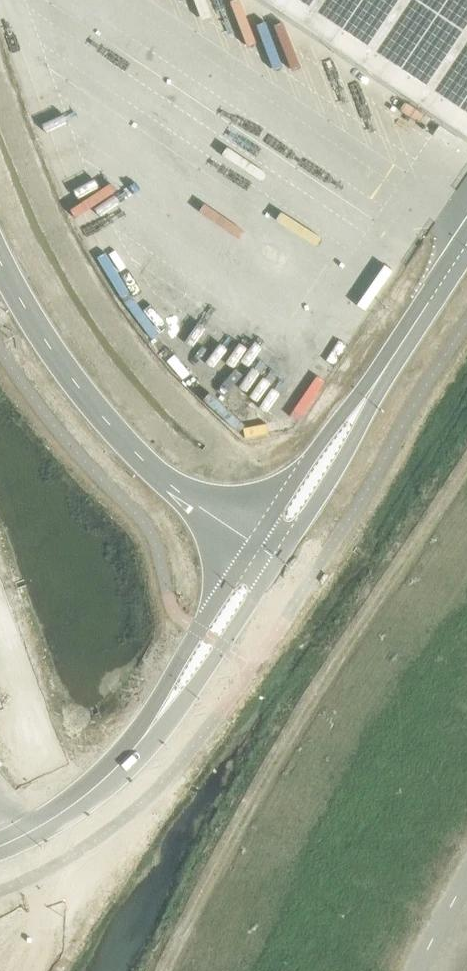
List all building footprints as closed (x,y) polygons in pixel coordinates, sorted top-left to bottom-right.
[(466,139),(466,0),(260,0),(466,139)]
